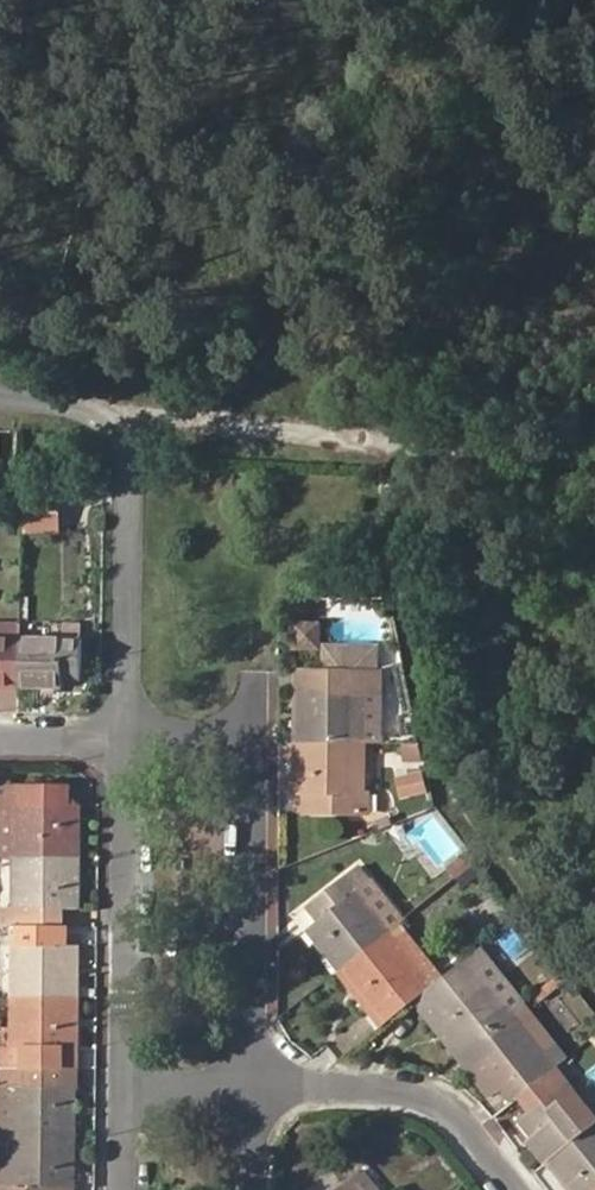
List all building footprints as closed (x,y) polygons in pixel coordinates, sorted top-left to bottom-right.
[(53,488),(25,488),(25,523),(53,523),(53,488)] [(24,531),(53,531),(53,523),(25,523),(24,531)] [(79,623),(65,623),(65,638),(79,638),(79,623)] [(298,645),(321,646),(322,623),(299,623),(298,645)] [(0,625),(0,637),(19,637),(19,625),(0,625)] [(19,686),(19,637),(0,637),(0,686),(19,686)] [(61,676),(79,676),(79,638),(65,638),(19,637),(19,686),(61,686),(61,676)] [(323,647),(322,671),(381,673),(382,649),(323,647)] [(300,690),(317,691),(318,671),(296,670),(295,690),(300,690)] [(365,741),(379,741),(381,673),(322,671),(318,671),(317,691),(300,690),(298,739),(365,741)] [(358,793),(364,793),(365,741),(298,739),(298,792),(306,793),(315,793),(315,810),(358,812),(358,793)] [(405,762),(427,762),(424,748),(406,747),(405,762)] [(78,857),(79,804),(64,804),(64,784),(0,784),(0,804),(15,804),(14,857),(78,857)] [(306,793),(306,810),(315,810),(315,793),(306,793)] [(358,812),(371,812),(371,793),(364,793),(358,793),(358,812)] [(14,857),(15,804),(0,804),(0,857),(14,857)] [(455,879),(473,865),(479,860),(470,848),(446,866),(455,879)] [(78,907),(78,857),(14,857),(14,907),(0,907),(0,926),(19,926),(64,926),(64,907),(78,907)] [(398,924),(405,918),(374,880),(370,879),(359,865),(307,906),(318,921),(307,931),(339,971),(398,924)] [(455,879),(461,886),(478,873),(473,865),(455,879)] [(409,1005),(425,992),(441,980),(398,924),(339,971),(373,1014),(384,1005),(393,1017),(409,1005)] [(13,996),(78,997),(78,945),(64,944),(64,926),(19,926),(19,943),(13,943),(13,996)] [(528,1003),(483,946),(441,980),(425,992),(437,1007),(425,1015),(459,1058),(528,1003)] [(535,997),(541,1005),(573,979),(567,971),(535,997)] [(425,1015),(437,1007),(425,992),(409,1005),(454,1061),(459,1058),(425,1015)] [(77,1048),(78,997),(13,996),(12,1047),(0,1046),(0,1065),(62,1065),(62,1048),(77,1048)] [(557,1066),(571,1056),(528,1003),(459,1058),(489,1096),(495,1092),(501,1088),(511,1101),(517,1096),(557,1066)] [(373,1014),(382,1026),(393,1017),(384,1005),(373,1014)] [(76,1135),(76,1084),(62,1083),(62,1065),(0,1065),(0,1135),(76,1135)] [(517,1096),(529,1111),(569,1080),(557,1066),(517,1096)] [(552,1162),(594,1128),(594,1110),(570,1078),(569,1080),(529,1111),(519,1119),(552,1162)] [(495,1092),(505,1106),(511,1101),(501,1088),(495,1092)] [(552,1162),(574,1189),(594,1189),(594,1128),(552,1162)] [(61,1187),(76,1187),(76,1135),(0,1135),(0,1189),(61,1189),(61,1187)] [(378,1186),(365,1169),(339,1189),(373,1189),(378,1186)]
